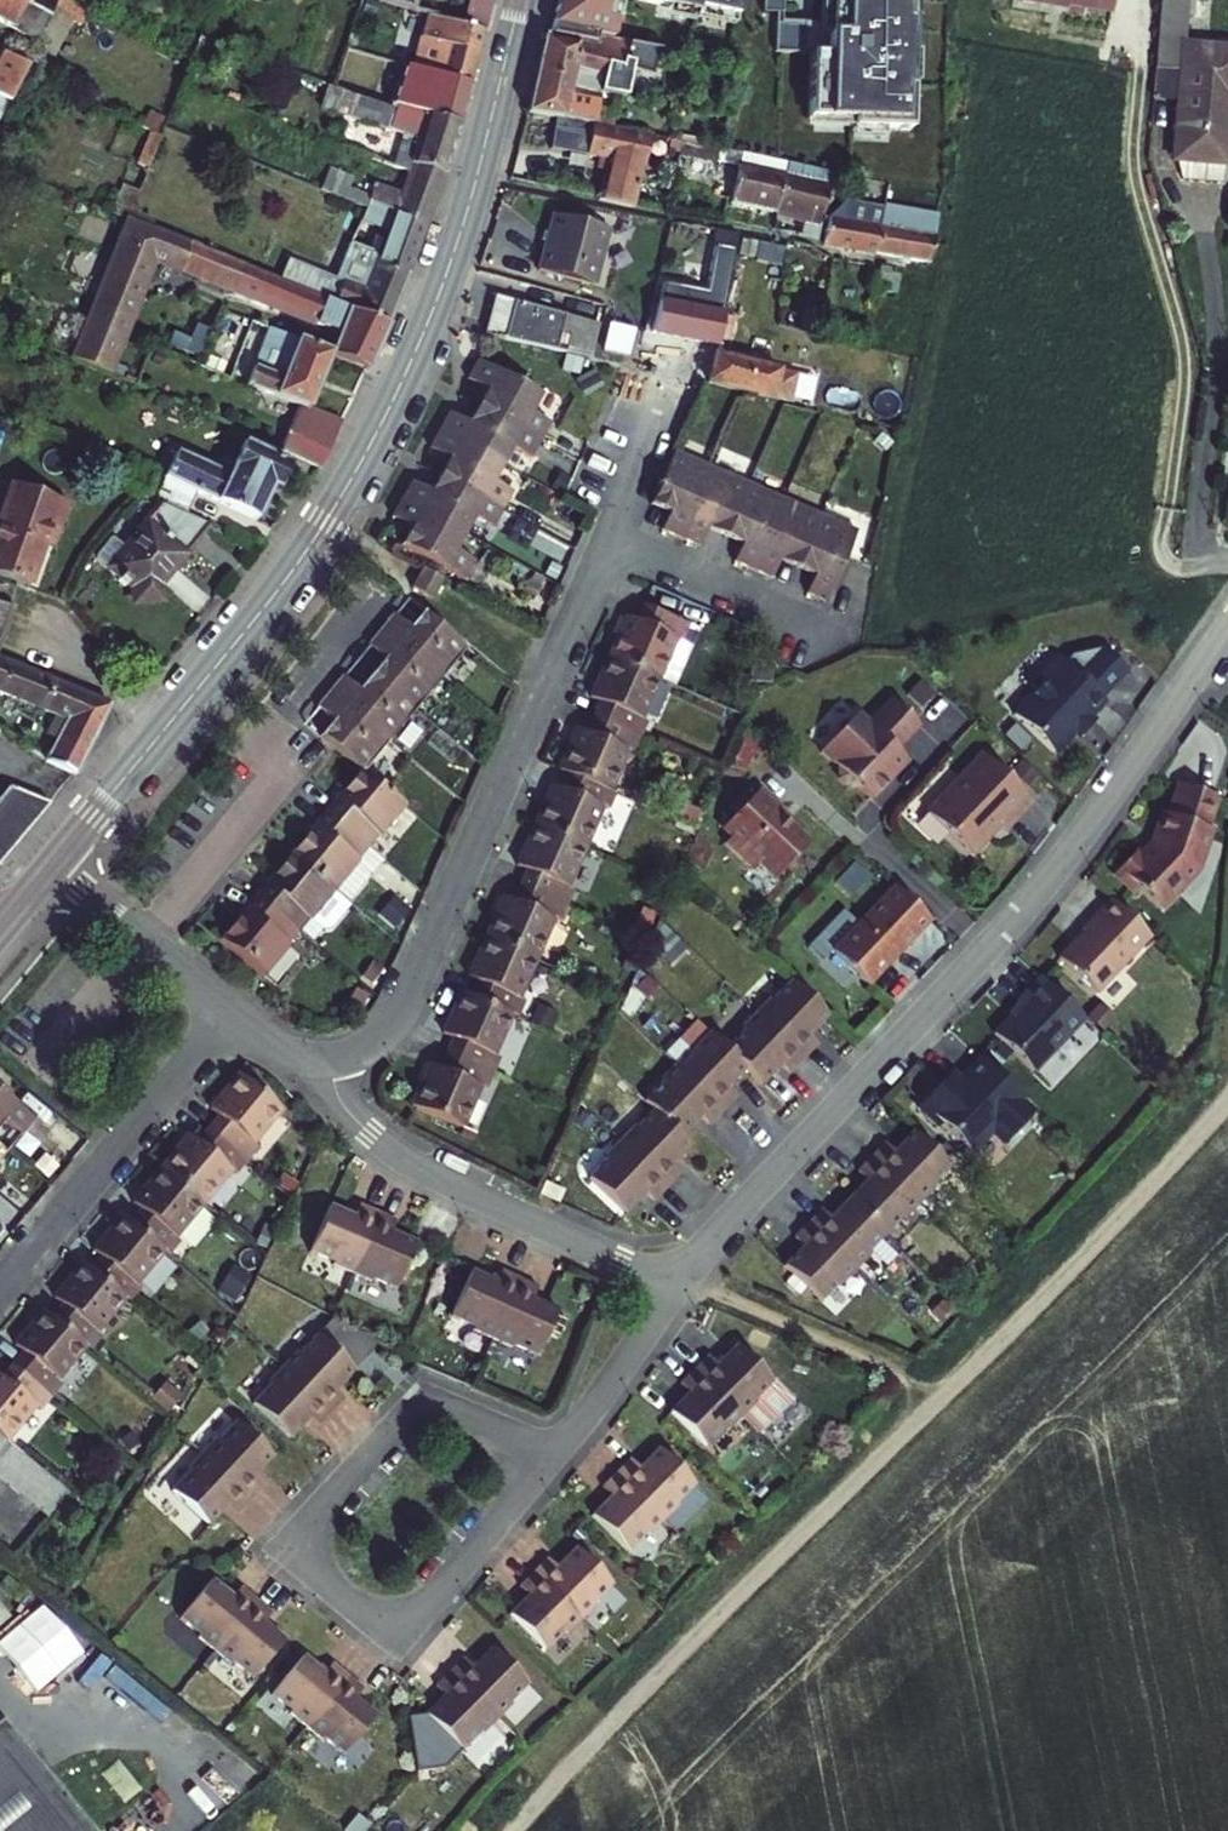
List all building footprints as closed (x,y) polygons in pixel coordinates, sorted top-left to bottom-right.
[(61,0),(0,0),(0,22),(35,41),(53,6),(72,16),(76,8),(61,0)] [(409,8),(412,0),(383,0),(409,8)] [(468,0),(439,0),(435,16),(488,31),(495,0),(468,0)] [(552,27),(600,39),(602,33),(615,36),(618,21),(610,20),(614,0),(558,0),(552,27)] [(696,14),(699,5),(737,14),(740,0),(632,0),(696,14)] [(919,0),(832,0),(831,26),(823,26),(806,26),(805,55),(813,55),(812,120),(856,121),(856,130),(916,131),(918,83),(913,83),(914,52),(918,52),(919,0)] [(1019,3),(1046,8),(1047,3),(1110,15),(1113,0),(1019,0),(1019,3)] [(1155,96),(1175,98),(1169,161),(1173,183),(1215,187),(1216,168),(1223,168),(1227,114),(1227,51),(1186,47),(1190,0),(1164,0),(1155,96)] [(448,45),(429,113),(461,122),(488,31),(435,16),(431,14),(424,38),(448,45)] [(601,38),(549,27),(542,63),(576,70),(605,76),(606,69),(638,76),(641,62),(624,58),(628,38),(602,33),(601,38)] [(0,69),(0,90),(26,101),(43,61),(9,47),(0,69)] [(576,70),(542,63),(531,110),(597,121),(617,124),(621,104),(571,93),(576,70)] [(444,179),(461,122),(429,113),(386,99),(381,125),(423,136),(413,169),(444,179)] [(617,124),(597,121),(591,153),(607,156),(605,168),(611,169),(605,199),(640,205),(653,131),(617,124)] [(756,166),(748,163),(738,200),(784,212),(794,177),(783,174),(786,160),(760,153),(756,166)] [(429,223),(444,179),(413,169),(405,194),(375,185),(369,202),(429,223)] [(834,186),(794,177),(784,212),(828,223),(832,213),(839,215),(842,198),(836,196),(834,186)] [(410,276),(429,223),(369,202),(350,253),(355,254),(410,276)] [(856,222),(838,220),(832,246),(887,255),(894,211),(859,205),(856,222)] [(944,219),(894,211),(887,255),(937,263),(944,219)] [(588,220),(562,212),(545,269),(571,277),(588,220)] [(620,230),(588,220),(571,277),(603,287),(620,230)] [(366,374),(388,329),(323,303),(128,223),(116,251),(158,268),(343,336),(332,361),(366,374)] [(671,289),(661,333),(722,347),(724,338),(729,319),(744,255),(726,250),(714,299),(671,289)] [(112,383),(158,268),(116,251),(83,332),(62,323),(48,357),(112,383)] [(388,329),(410,276),(355,254),(338,295),(328,291),(323,303),(388,329)] [(891,266),(880,263),(874,290),(885,292),(891,266)] [(600,304),(529,282),(514,343),(593,359),(604,323),(597,321),(600,304)] [(250,374),(268,324),(254,319),(236,369),(250,374)] [(740,323),(729,319),(724,338),(735,341),(740,323)] [(637,353),(641,325),(615,321),(611,349),(637,353)] [(310,418),(332,361),(271,335),(267,349),(294,360),(285,383),(258,372),(250,393),(302,414),(283,459),(321,474),(341,429),(310,418)] [(743,390),(750,364),(719,356),(712,382),(743,390)] [(750,364),(743,390),(775,400),(783,373),(750,364)] [(478,365),(467,384),(487,394),(474,414),(541,446),(560,410),(478,365)] [(541,446),(474,414),(466,432),(446,422),(438,439),(504,472),(514,455),(532,464),(541,446)] [(504,472),(438,439),(429,457),(448,466),(439,484),(505,518),(514,501),(494,491),(504,472)] [(711,466),(674,450),(644,519),(681,535),(711,466)] [(292,474),(245,454),(234,478),(227,475),(223,483),(176,463),(157,507),(191,522),(199,503),(255,527),(269,494),(281,499),(292,474)] [(749,482),(711,466),(681,535),(719,551),(749,482)] [(786,498),(749,482),(719,551),(756,568),(786,498)] [(505,518),(439,484),(431,499),(413,490),(401,512),(464,543),(474,525),(495,536),(505,518)] [(31,485),(0,547),(0,572),(33,589),(54,547),(62,552),(83,511),(31,485)] [(823,514),(786,498),(756,568),(794,584),(823,514)] [(464,543),(401,512),(394,526),(412,535),(402,554),(426,565),(416,587),(437,597),(446,579),(464,588),(473,569),(456,561),(464,543)] [(861,531),(823,514),(794,584),(831,600),(861,531)] [(212,537),(159,516),(107,573),(141,603),(139,609),(141,617),(150,619),(157,616),(156,609),(153,603),(212,537)] [(707,614),(645,588),(621,645),(682,671),(707,614)] [(410,601),(385,632),(445,680),(470,649),(410,601)] [(16,609),(0,602),(0,650),(16,609)] [(385,632),(360,664),(419,712),(445,680),(385,632)] [(1027,708),(1065,747),(1117,695),(1114,693),(1141,666),(1118,643),(1085,649),(1078,656),(1069,657),(1056,670),(1056,678),(1027,708)] [(682,671),(621,645),(596,702),(658,729),(682,671)] [(73,775),(114,710),(0,663),(0,695),(57,722),(42,758),(73,775)] [(360,664),(334,695),(394,743),(419,712),(360,664)] [(334,695),(309,727),(364,771),(369,775),(394,743),(334,695)] [(908,748),(932,724),(906,698),(882,722),(870,710),(832,747),(850,765),(850,775),(860,785),(870,785),(882,796),(910,768),(906,764),(915,755),(908,748)] [(658,729),(596,702),(572,760),(633,786),(658,729)] [(940,806),(982,849),(1012,819),(1018,825),(1045,798),(997,749),(940,806)] [(633,786),(572,760),(547,817),(608,843),(633,786)] [(369,775),(364,771),(329,814),(375,852),(410,809),(369,775)] [(769,856),(787,872),(821,836),(789,806),(792,802),(770,782),(758,795),(752,789),(740,802),(746,808),(733,822),(742,831),(735,838),(762,863),(769,856)] [(1124,870),(1145,891),(1149,887),(1168,907),(1206,869),(1224,829),(1219,827),(1227,805),(1227,795),(1197,782),(1184,812),(1179,810),(1169,834),(1172,835),(1169,843),(1163,848),(1161,846),(1152,854),(1145,848),(1124,870)] [(46,807),(3,792),(0,797),(0,861),(46,807)] [(375,852),(329,814),(294,857),(340,894),(375,852)] [(608,843),(547,817),(522,874),(584,901),(608,843)] [(340,894),(294,857),(259,900),(305,937),(340,894)] [(584,901),(522,874),(498,932),(559,958),(584,901)] [(905,880),(844,946),(881,983),(942,917),(905,880)] [(1158,935),(1119,896),(1089,926),(1092,929),(1070,950),(1106,986),(1158,935)] [(305,937),(259,900),(224,942),(269,980),(305,937)] [(559,958),(498,932),(473,989),(535,1015),(559,958)] [(840,1011),(803,974),(785,994),(782,992),(754,1022),(756,1024),(739,1043),(722,1027),(704,1047),(701,1045),(673,1076),(675,1078),(657,1097),(667,1106),(650,1124),(648,1122),(619,1153),(621,1155),(603,1175),(641,1210),(659,1192),(668,1200),(695,1170),(686,1162),(705,1142),(696,1133),(713,1114),(722,1122),(749,1093),(740,1085),(757,1066),(774,1082),(793,1061),(802,1069),(830,1040),(821,1031),(840,1011)] [(1093,1018),(1051,975),(1025,1000),(1029,1004),(1002,1031),(1041,1070),(1093,1018)] [(535,1015),(473,989),(449,1046),(510,1073),(535,1015)] [(510,1073),(449,1046),(424,1104),(485,1130),(510,1073)] [(1046,1113),(992,1059),(970,1081),(965,1076),(955,1086),(951,1082),(927,1105),(949,1127),(951,1124),(980,1154),(1001,1133),(1014,1146),(1046,1113)] [(243,1075),(202,1122),(252,1165),(292,1117),(243,1075)] [(9,1154),(34,1123),(0,1094),(0,1147),(9,1154)] [(202,1122),(162,1170),(212,1212),(252,1165),(202,1122)] [(965,1170),(928,1134),(909,1153),(900,1144),(886,1159),(934,1206),(948,1191),(946,1189),(965,1170)] [(9,1154),(0,1147),(0,1164),(9,1154)] [(881,1182),(861,1201),(898,1238),(917,1218),(919,1220),(934,1206),(886,1159),(872,1173),(881,1182)] [(162,1170),(122,1217),(171,1260),(212,1212),(162,1170)] [(898,1238),(861,1201),(844,1220),(834,1212),(808,1241),(817,1249),(798,1269),(835,1306),(853,1286),(855,1288),(883,1258),(881,1256),(898,1238)] [(349,1215),(323,1204),(304,1251),(330,1262),(328,1266),(347,1274),(373,1212),(353,1204),(349,1215)] [(391,1219),(373,1212),(347,1274),(365,1282),(367,1278),(392,1288),(411,1242),(386,1232),(391,1219)] [(122,1217),(81,1265),(131,1307),(171,1260),(122,1217)] [(81,1265),(41,1312),(91,1355),(131,1307),(81,1265)] [(491,1281),(465,1270),(446,1316),(472,1328),(470,1332),(489,1340),(515,1278),(496,1270),(491,1281)] [(534,1285),(515,1278),(489,1340),(508,1348),(509,1343),(534,1354),(553,1308),(528,1298),(534,1285)] [(41,1312),(1,1360),(51,1402),(91,1355),(41,1312)] [(317,1337),(351,1370),(376,1344),(333,1319),(317,1337)] [(352,1371),(351,1370),(317,1337),(297,1355),(295,1353),(280,1368),(328,1414),(342,1399),(333,1391),(352,1371)] [(694,1369),(740,1417),(757,1434),(791,1401),(771,1383),(772,1382),(737,1345),(717,1364),(709,1355),(694,1369)] [(0,1361),(0,1440),(3,1443),(11,1449),(51,1402),(1,1360),(0,1361)] [(328,1414),(280,1368),(266,1383),(268,1385),(250,1404),(286,1439),(305,1420),(314,1428),(328,1414)] [(688,1392),(669,1411),(704,1447),(723,1429),(725,1431),(740,1417),(694,1369),(680,1383),(688,1392)] [(252,1477),(271,1457),(234,1422),(215,1441),(213,1439),(199,1454),(246,1500),(260,1486),(252,1477)] [(16,1453),(11,1449),(3,1443),(0,1447),(0,1473),(16,1453)] [(616,1472),(662,1520),(677,1505),(675,1503),(694,1485),(658,1448),(639,1467),(630,1458),(616,1472)] [(29,1464),(16,1453),(0,1473),(0,1487),(6,1492),(29,1464)] [(246,1500),(199,1454),(185,1469),(187,1471),(168,1490),(205,1526),(224,1506),(233,1515),(246,1500)] [(18,1502),(42,1474),(29,1464),(6,1492),(18,1502)] [(610,1495),(590,1514),(625,1551),(645,1532),(647,1534),(662,1520),(616,1472),(601,1486),(610,1495)] [(31,1513),(55,1485),(42,1474),(18,1502),(31,1513)] [(44,1524),(68,1495),(55,1485),(31,1513),(44,1524)] [(533,1571),(578,1619),(593,1605),(591,1603),(610,1584),(575,1547),(555,1566),(547,1557),(533,1571)] [(526,1594),(507,1613),(542,1650),(561,1631),(564,1633),(578,1619),(533,1571),(518,1585),(526,1594)] [(229,1598),(208,1581),(176,1620),(196,1637),(195,1640),(211,1653),(253,1602),(237,1589),(229,1598)] [(92,1646),(45,1598),(0,1641),(0,1646),(45,1692),(92,1646)] [(253,1602),(211,1653),(226,1666),(228,1664),(249,1681),(282,1641),(260,1624),(268,1614),(253,1602)] [(449,1671),(494,1719),(509,1704),(507,1702),(527,1684),(491,1647),(472,1666),(463,1657),(449,1671)] [(321,1674),(300,1657),(267,1696),(288,1713),(286,1715),(302,1728),(344,1677),(329,1665),(321,1674)] [(443,1693),(423,1712),(458,1749),(478,1731),(480,1733),(494,1719),(449,1671),(434,1685),(443,1693)] [(344,1677),(302,1728),(318,1742),(320,1739),(341,1756),(373,1717),(352,1699),(360,1690),(344,1677)] [(0,1731),(0,1830),(83,1830),(0,1731)]
